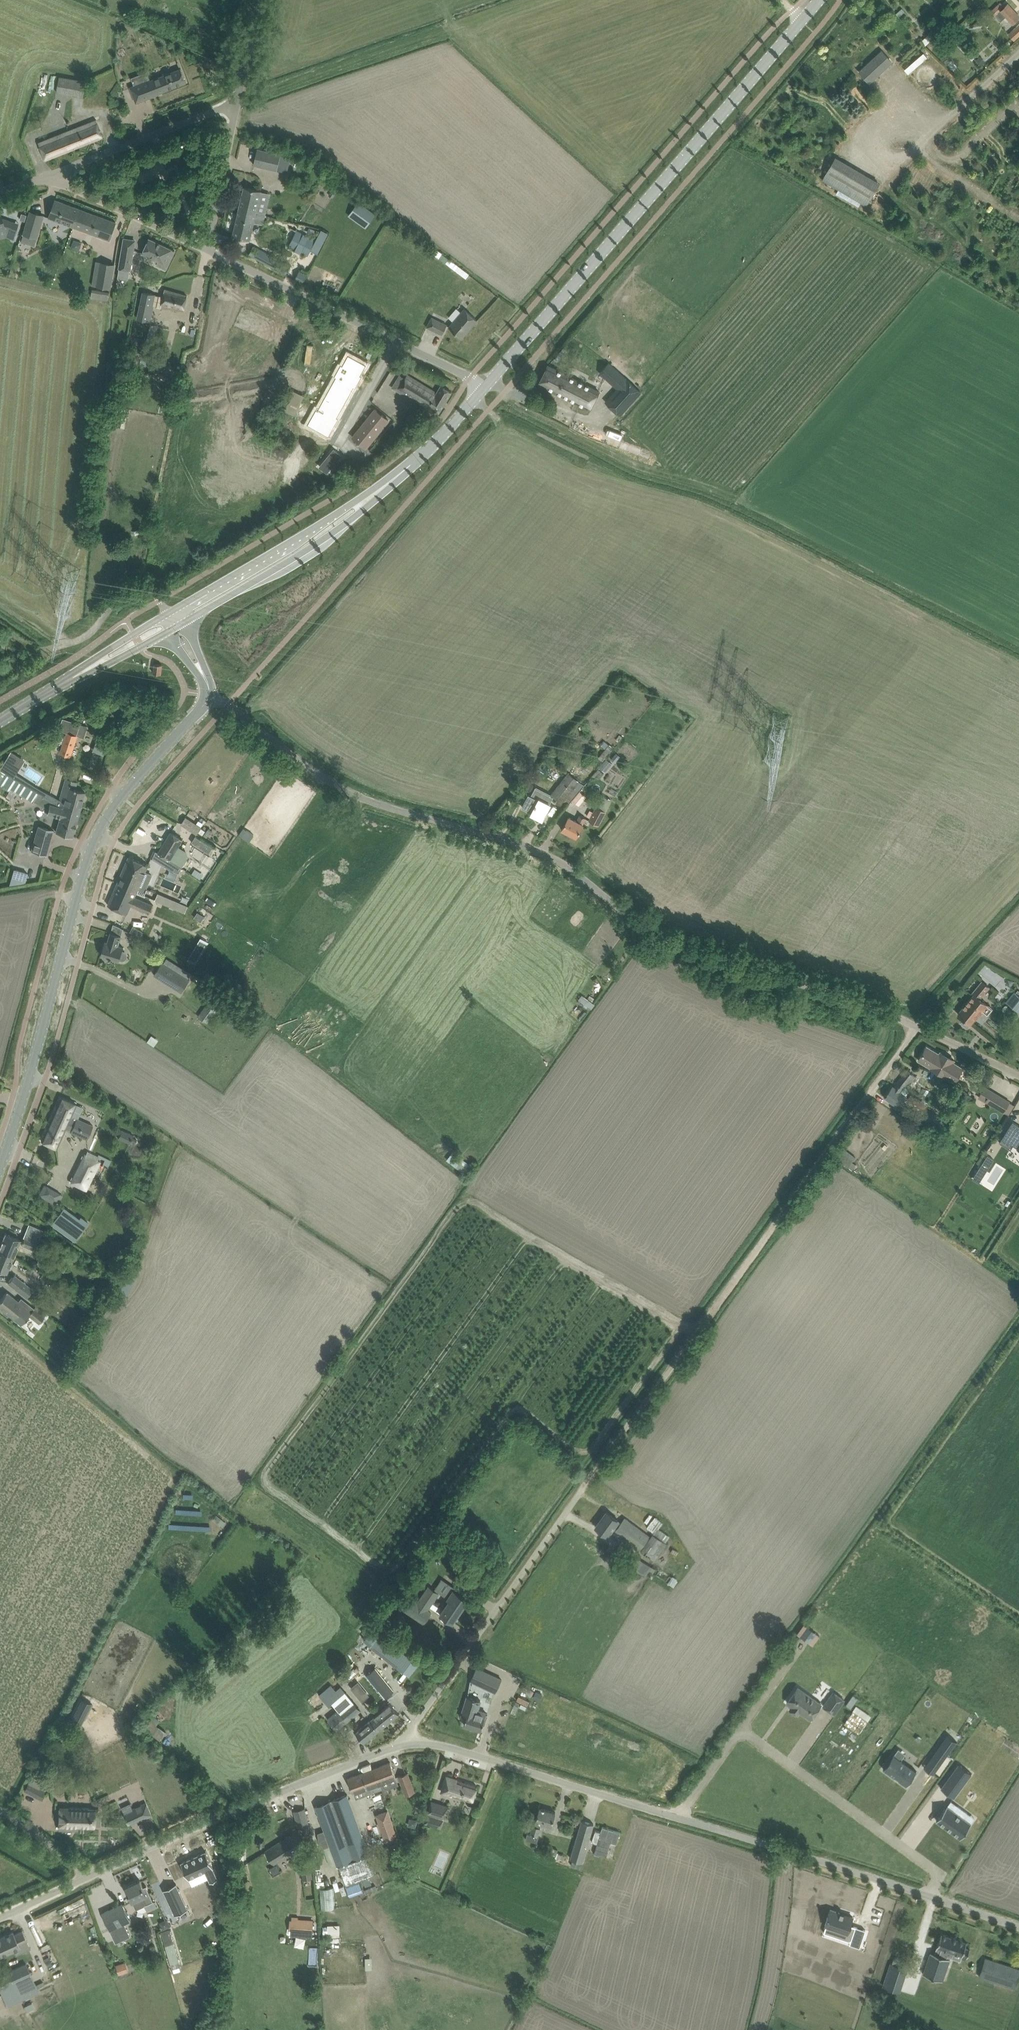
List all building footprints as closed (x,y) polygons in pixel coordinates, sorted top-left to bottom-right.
[(988,14),(992,18),(995,15),(1001,21),(1006,16),(1013,23),(1018,18),(1018,15),(1008,3),(1004,7),(1001,2),(988,14)] [(977,9),(972,14),(977,20),(983,15),(977,9)] [(1014,40),(1018,36),(1018,24),(1009,34),(1014,40)] [(925,45),(936,35),(932,31),(921,41),(925,45)] [(870,82),(892,61),(882,51),(860,72),(870,82)] [(923,53),(905,69),(908,73),(927,57),(923,53)] [(159,93),(162,92),(186,82),(181,68),(150,80),(150,79),(130,87),(136,103),(160,94),(159,93)] [(59,92),(84,96),(87,79),(62,75),(59,92)] [(103,137),(97,120),(39,143),(42,150),(46,160),(103,137)] [(254,164),(277,170),(287,172),(291,156),(257,149),(254,164)] [(185,160),(182,153),(177,155),(174,156),(177,163),(185,160)] [(835,158),(822,180),(838,189),(852,197),(853,198),(861,202),(866,205),(879,184),(835,158)] [(314,168),(324,175),(333,182),(336,179),(326,172),(316,165),(314,168)] [(244,186),(239,209),(256,213),(261,190),(244,186)] [(272,193),(261,190),(256,213),(266,215),(272,193)] [(50,217),(74,226),(81,209),(56,200),(50,217)] [(359,202),(349,216),(367,229),(377,214),(359,202)] [(74,226),(109,239),(116,222),(81,209),(74,226)] [(254,223),(256,213),(239,209),(233,236),(250,240),(252,230),(254,223)] [(37,237),(38,237),(44,215),(31,211),(24,233),(37,237)] [(5,229),(2,218),(0,213),(0,214),(0,238),(6,236),(15,238),(16,233),(5,229)] [(264,225),(266,215),(256,213),(254,223),(264,225)] [(309,227),(307,233),(314,236),(317,230),(316,230),(309,227)] [(296,230),(289,246),(308,255),(310,251),(316,240),(311,237),(296,230)] [(322,230),(311,251),(318,254),(330,233),(322,230)] [(24,233),(21,242),(35,246),(37,237),(24,233)] [(143,253),(159,260),(157,264),(167,268),(175,250),(149,238),(143,253)] [(82,242),(73,239),(71,247),(79,250),(82,242)] [(134,250),(136,241),(124,239),(122,248),(118,277),(129,279),(130,270),(131,270),(134,250)] [(251,250),(249,254),(286,274),(291,264),(286,262),(285,263),(283,261),(281,260),(276,258),(273,256),(271,255),(254,246),(251,250)] [(56,267),(52,259),(44,264),(48,271),(56,267)] [(101,262),(97,285),(111,288),(115,264),(101,262)] [(300,269),(295,278),(298,280),(303,283),(308,274),(308,273),(300,269)] [(110,292),(93,289),(91,299),(109,301),(110,292)] [(139,315),(138,319),(151,322),(154,306),(161,307),(184,311),(187,295),(165,289),(163,296),(144,292),(139,315)] [(462,338),(477,320),(464,309),(449,327),(462,338)] [(442,334),(447,324),(432,317),(427,327),(442,334)] [(318,406),(308,424),(329,436),(338,418),(337,417),(354,386),(354,387),(355,387),(362,376),(360,375),(366,364),(349,355),(343,365),(341,364),(335,376),(336,377),(319,407),(318,406)] [(600,372),(618,388),(606,402),(620,415),(641,392),(609,363),(600,372)] [(549,365),(539,384),(590,409),(599,391),(549,365)] [(127,391),(132,392),(133,391),(136,377),(136,375),(130,374),(127,391)] [(437,393),(407,374),(405,378),(400,375),(393,387),(438,415),(452,392),(441,385),(437,393)] [(276,406),(296,416),(305,396),(285,387),(276,406)] [(113,408),(111,422),(119,423),(121,409),(113,408)] [(354,438),(367,448),(389,420),(376,409),(354,438)] [(610,423),(606,431),(622,437),(625,429),(610,423)] [(323,463),(320,466),(327,472),(327,473),(332,467),(334,465),(336,467),(341,460),(339,458),(342,455),(334,448),(334,449),(326,458),(326,459),(323,463)] [(155,663),(154,673),(161,674),(162,664),(155,663)] [(63,718),(59,730),(60,730),(66,733),(60,753),(71,756),(78,735),(77,735),(81,724),(66,719),(63,718)] [(96,745),(94,750),(101,752),(107,736),(101,734),(99,739),(96,745)] [(604,760),(615,747),(610,743),(599,756),(604,760)] [(0,770),(12,778),(17,768),(11,764),(15,756),(10,753),(0,770)] [(612,763),(607,759),(600,767),(605,771),(612,763)] [(583,785),(579,782),(568,773),(551,795),(550,796),(553,798),(561,805),(565,800),(569,803),(583,785)] [(0,782),(0,786),(3,788),(8,791),(9,788),(16,792),(33,803),(34,801),(38,794),(11,778),(5,774),(0,782)] [(79,812),(85,792),(75,789),(77,782),(65,779),(58,805),(63,807),(79,812)] [(529,795),(523,807),(532,812),(532,813),(532,814),(533,812),(536,814),(535,815),(542,819),(550,804),(553,798),(550,796),(551,795),(550,795),(548,795),(536,788),(536,787),(531,796),(530,795),(529,795)] [(581,790),(573,799),(581,805),(588,796),(581,790)] [(38,794),(34,801),(44,807),(49,810),(48,814),(60,817),(56,832),(63,834),(72,836),(79,812),(63,807),(58,805),(48,800),(38,794)] [(603,796),(597,806),(590,821),(598,825),(612,800),(603,796)] [(568,816),(566,820),(562,829),(577,837),(583,824),(586,818),(580,815),(577,821),(568,816)] [(182,823),(197,833),(201,827),(196,824),(195,825),(185,818),(182,823)] [(32,850),(46,855),(53,830),(38,826),(32,850)] [(255,836),(244,829),(239,836),(250,843),(255,836)] [(154,850),(151,857),(166,866),(170,859),(170,860),(179,845),(183,839),(171,831),(158,852),(154,850)] [(195,836),(192,842),(209,853),(213,847),(195,836)] [(121,876),(118,883),(137,891),(145,895),(147,888),(146,887),(148,881),(151,874),(146,871),(147,869),(149,865),(139,860),(129,856),(124,869),(122,872),(121,876)] [(28,872),(14,868),(9,885),(25,883),(28,872)] [(195,870),(192,874),(201,880),(204,875),(195,870)] [(118,883),(108,905),(118,909),(128,913),(131,905),(150,913),(154,904),(147,902),(140,899),(135,896),(137,891),(118,883)] [(189,907),(159,894),(156,901),(185,914),(189,907)] [(198,912),(194,918),(201,922),(205,916),(198,912)] [(133,925),(130,931),(137,936),(141,930),(133,925)] [(120,960),(123,950),(124,947),(118,945),(121,935),(111,932),(108,942),(105,941),(104,946),(101,955),(103,955),(103,956),(103,958),(105,959),(106,958),(108,957),(109,957),(109,958),(111,958),(112,958),(120,960)] [(201,939),(190,958),(197,962),(208,943),(201,939)] [(190,979),(188,978),(162,962),(154,974),(182,992),(190,979)] [(989,987),(982,981),(972,993),(974,994),(958,1013),(964,1019),(962,1022),(967,1026),(970,1023),(971,1024),(987,1004),(980,998),(989,987)] [(1018,989),(1016,992),(1014,991),(1006,1001),(1018,1012),(1018,1011),(1018,990),(1018,989)] [(199,1016),(208,1022),(219,1006),(210,1000),(199,1016)] [(941,1051),(939,1053),(931,1049),(931,1048),(927,1045),(924,1050),(923,1052),(922,1054),(919,1060),(955,1082),(963,1068),(953,1062),(954,1060),(941,1051)] [(902,1093),(915,1076),(907,1070),(897,1083),(902,1088),(900,1091),(902,1093)] [(900,1091),(902,1088),(897,1083),(894,1087),(893,1085),(884,1097),(898,1108),(907,1096),(902,1093),(900,1091)] [(1003,1112),(1010,1102),(985,1086),(982,1091),(989,1096),(986,1101),(1003,1112)] [(41,1141),(57,1148),(66,1128),(71,1130),(70,1132),(87,1139),(93,1125),(77,1118),(76,1119),(71,1117),(77,1104),(60,1097),(41,1141)] [(929,1111),(918,1104),(909,1118),(930,1133),(934,1127),(923,1119),(929,1111)] [(1000,1143),(1008,1148),(1011,1149),(1013,1145),(1017,1148),(1017,1149),(1018,1149),(1018,1148),(1018,1149),(1018,1126),(1013,1122),(1000,1143)] [(130,1143),(131,1140),(134,1142),(135,1139),(132,1138),(133,1135),(122,1130),(118,1138),(130,1143)] [(454,1150),(448,1158),(465,1171),(471,1163),(454,1150)] [(77,1169),(71,1182),(86,1190),(93,1177),(100,1162),(98,1161),(85,1154),(77,1169)] [(987,1156),(976,1173),(983,1177),(994,1160),(987,1156)] [(105,1160),(103,1164),(108,1166),(111,1160),(106,1157),(105,1160)] [(39,1194),(55,1204),(62,1193),(46,1183),(39,1194)] [(66,1211),(57,1230),(78,1240),(87,1221),(66,1211)] [(30,1225),(25,1236),(21,1245),(33,1250),(45,1256),(50,1247),(46,1245),(49,1239),(42,1235),(44,1231),(41,1230),(30,1225)] [(20,1239),(5,1233),(0,1246),(0,1251),(13,1256),(20,1239)] [(10,1263),(13,1256),(0,1251),(0,1270),(7,1273),(10,1263)] [(38,1259),(34,1268),(41,1271),(56,1278),(58,1275),(54,1271),(54,1270),(43,1262),(38,1259)] [(41,1272),(41,1271),(34,1268),(28,1265),(25,1270),(31,1273),(30,1276),(34,1278),(33,1281),(37,1283),(41,1276),(42,1277),(43,1273),(41,1272)] [(14,1275),(8,1282),(27,1298),(33,1290),(14,1275)] [(0,1300),(0,1307),(3,1310),(2,1312),(6,1315),(9,1315),(14,1319),(20,1324),(21,1324),(22,1324),(26,1318),(29,1315),(39,1323),(44,1317),(34,1308),(34,1309),(21,1299),(19,1302),(7,1292),(0,1300)] [(203,1517),(203,1509),(177,1507),(177,1516),(203,1517)] [(622,1523),(618,1521),(619,1521),(607,1513),(597,1527),(608,1535),(612,1530),(639,1550),(649,1536),(625,1518),(622,1523)] [(671,1535),(660,1528),(664,1521),(655,1515),(648,1527),(654,1531),(643,1550),(657,1558),(671,1535)] [(457,1568),(462,1558),(443,1549),(438,1560),(457,1568)] [(628,1551),(625,1556),(634,1562),(631,1566),(646,1575),(651,1566),(628,1551)] [(441,1613),(441,1614),(453,1622),(468,1600),(457,1592),(459,1589),(448,1582),(448,1583),(443,1591),(450,1596),(448,1598),(448,1599),(450,1600),(441,1613)] [(412,1599),(405,1609),(417,1618),(419,1615),(426,1620),(431,1612),(427,1609),(430,1606),(433,1602),(439,1593),(429,1586),(418,1603),(412,1599)] [(798,1632),(814,1645),(822,1635),(806,1622),(798,1632)] [(414,1659),(374,1628),(365,1640),(405,1671),(414,1659)] [(477,1667),(471,1680),(496,1692),(502,1679),(477,1667)] [(385,1698),(394,1691),(376,1668),(367,1675),(385,1698)] [(351,1687),(362,1701),(370,1695),(358,1681),(351,1687)] [(512,1684),(510,1690),(516,1693),(519,1687),(512,1684)] [(335,1703),(340,1709),(342,1711),(353,1702),(340,1686),(335,1690),(331,1685),(320,1694),(331,1707),(335,1703)] [(811,1719),(822,1704),(798,1687),(787,1702),(793,1706),(790,1709),(798,1715),(800,1711),(811,1719)] [(844,1700),(834,1692),(824,1706),(834,1714),(844,1700)] [(853,1693),(847,1705),(853,1707),(859,1696),(853,1693)] [(468,1696),(461,1717),(466,1719),(464,1725),(481,1730),(483,1724),(485,1725),(488,1715),(486,1715),(487,1712),(478,1710),(481,1700),(468,1696)] [(79,1697),(71,1713),(84,1719),(85,1720),(93,1704),(79,1697)] [(354,1702),(353,1702),(342,1711),(340,1709),(339,1710),(338,1709),(327,1718),(337,1729),(360,1710),(354,1702)] [(375,1717),(384,1727),(399,1714),(390,1704),(375,1717)] [(857,1704),(845,1722),(860,1733),(873,1715),(857,1704)] [(384,1727),(375,1717),(364,1726),(356,1733),(364,1743),(384,1727)] [(940,1766),(952,1748),(943,1741),(930,1759),(940,1766)] [(898,1748),(883,1769),(895,1777),(895,1776),(899,1779),(899,1780),(906,1785),(917,1771),(901,1760),(906,1754),(898,1748)] [(383,1789),(385,1794),(390,1792),(388,1789),(386,1788),(383,1782),(396,1777),(391,1762),(375,1768),(383,1789)] [(941,1788),(954,1797),(971,1773),(958,1764),(941,1788)] [(353,1793),(354,1792),(363,1789),(365,1795),(383,1789),(375,1768),(348,1778),(353,1793)] [(414,1792),(407,1773),(400,1776),(407,1795),(414,1792)] [(473,1801),(478,1786),(447,1776),(442,1791),(473,1801)] [(40,1799),(44,1791),(36,1787),(38,1783),(30,1779),(25,1790),(25,1791),(25,1790),(34,1795),(34,1796),(35,1795),(40,1798),(40,1799)] [(316,1806),(327,1836),(319,1839),(322,1848),(330,1845),(337,1864),(369,1853),(348,1794),(316,1806)] [(139,1821),(152,1815),(151,1814),(152,1813),(147,1803),(146,1801),(141,1803),(141,1804),(133,1808),(139,1821)] [(438,1816),(446,1818),(450,1805),(439,1802),(435,1815),(427,1812),(424,1822),(435,1826),(438,1816)] [(947,1805),(936,1820),(961,1838),(971,1823),(964,1818),(967,1813),(958,1806),(955,1811),(947,1806),(947,1805)] [(91,1818),(91,1808),(67,1807),(67,1810),(60,1809),(60,1807),(59,1829),(73,1829),(73,1827),(94,1827),(95,1818),(91,1818)] [(528,1832),(526,1838),(529,1839),(534,1840),(537,1841),(539,1835),(541,1827),(540,1826),(541,1821),(552,1824),(553,1822),(556,1812),(540,1807),(537,1817),(535,1825),(534,1825),(532,1833),(528,1832)] [(304,1808),(294,1811),(298,1828),(302,1827),(303,1832),(310,1831),(304,1808)] [(382,1830),(386,1839),(397,1835),(388,1810),(377,1815),(379,1822),(382,1830)] [(583,1862),(594,1823),(582,1820),(570,1858),(583,1862)] [(593,1837),(592,1842),(597,1843),(594,1853),(606,1857),(611,1842),(617,1844),(620,1832),(602,1826),(601,1831),(596,1829),(593,1837)] [(265,1851),(271,1859),(273,1863),(293,1852),(295,1853),(300,1850),(299,1849),(307,1844),(299,1830),(265,1851)] [(206,1851),(181,1863),(185,1870),(184,1871),(186,1876),(188,1876),(189,1879),(205,1872),(208,1879),(210,1883),(218,1879),(213,1868),(214,1867),(206,1851)] [(299,1854),(303,1879),(313,1878),(309,1853),(299,1854)] [(369,1877),(363,1879),(366,1886),(368,1885),(371,1883),(371,1882),(369,1877)] [(156,1906),(151,1895),(146,1886),(144,1887),(140,1880),(126,1887),(132,1900),(136,1908),(147,1903),(150,1909),(156,1906)] [(350,1896),(364,1891),(360,1881),(347,1886),(350,1896)] [(176,1884),(164,1890),(175,1915),(188,1909),(176,1884)] [(322,1887),(322,1908),(336,1907),(336,1887),(322,1887)] [(192,1907),(207,1903),(203,1889),(188,1894),(192,1907)] [(130,1920),(128,1916),(123,1904),(102,1913),(110,1930),(112,1929),(124,1923),(130,1920)] [(826,1926),(824,1932),(839,1937),(841,1931),(853,1935),(850,1944),(861,1947),(866,1930),(856,1927),(851,1925),(853,1917),(844,1914),(845,1912),(844,1912),(844,1913),(841,1913),(841,1911),(840,1912),(831,1909),(825,1925),(826,1926)] [(289,1925),(289,1930),(291,1930),(313,1932),(313,1926),(314,1919),(299,1918),(299,1916),(297,1916),(292,1916),(292,1919),(290,1919),(289,1925)] [(167,1958),(176,1957),(174,1919),(165,1919),(167,1958)] [(112,1929),(110,1930),(116,1942),(130,1936),(124,1923),(112,1929)] [(2,1956),(20,1948),(19,1945),(27,1941),(23,1931),(14,1935),(13,1932),(0,1938),(0,1951),(2,1956)] [(962,1955),(963,1955),(967,1956),(968,1957),(970,1949),(965,1948),(967,1942),(966,1942),(942,1934),(942,1933),(937,1947),(938,1947),(938,1946),(942,1948),(939,1955),(931,1952),(923,1974),(943,1981),(950,1959),(947,1958),(948,1955),(953,1957),(955,1949),(963,1952),(962,1955)] [(892,1963),(884,1986),(897,1990),(906,1961),(894,1958),(892,1964),(892,1963)] [(1018,1977),(1018,1969),(986,1958),(980,1977),(1015,1989),(1018,1977)] [(122,1963),(116,1965),(119,1975),(129,1972),(126,1965),(123,1966),(122,1963)] [(26,1964),(9,1972),(14,1983),(15,1985),(32,1977),(31,1975),(26,1964)] [(0,1978),(0,1988),(0,1989),(14,1983),(9,1972),(10,1974),(0,1978)] [(295,2020),(304,2020),(305,2002),(296,2001),(295,2020)]
